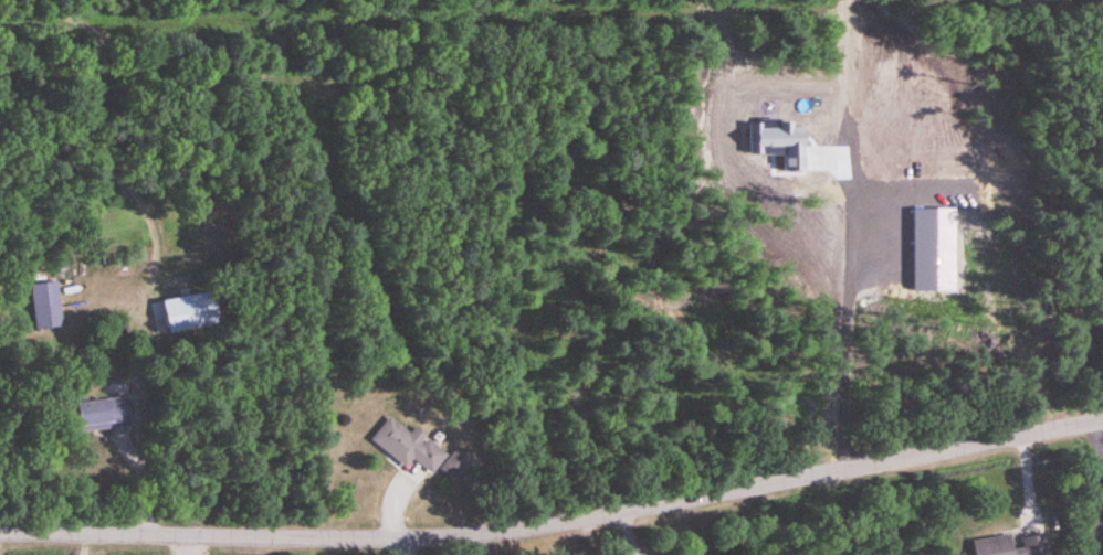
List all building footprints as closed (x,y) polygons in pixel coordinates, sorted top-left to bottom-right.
[(30,285),(35,330),(61,327),(56,282),(30,285)] [(74,402),(77,431),(130,427),(127,397),(74,402)] [(432,475),(448,454),(414,427),(410,433),(389,416),(370,441),(405,468),(411,459),(432,475)] [(1042,533),(1020,537),(1021,546),(1013,548),(1011,535),(972,540),(974,554),(1045,554),(1042,533)]
